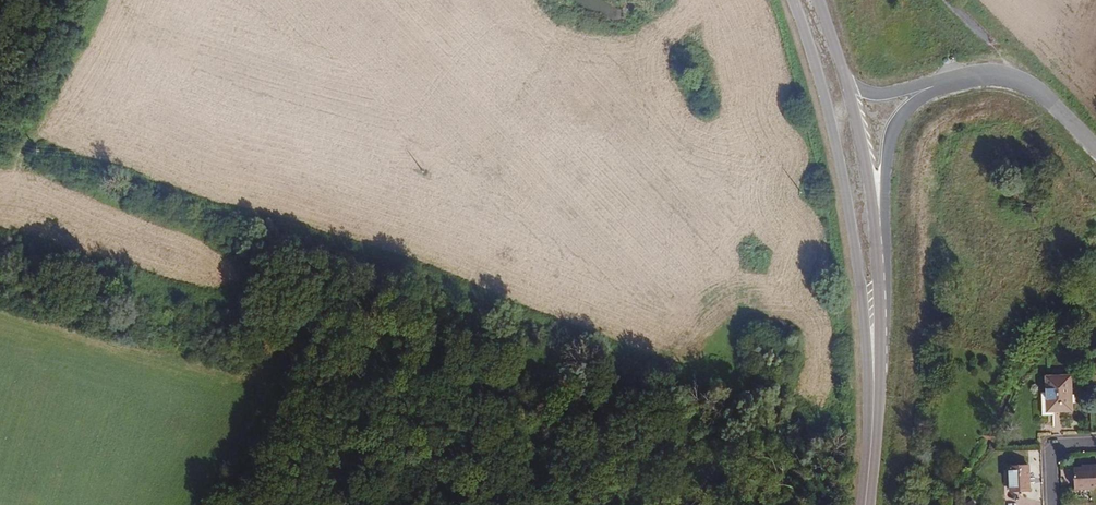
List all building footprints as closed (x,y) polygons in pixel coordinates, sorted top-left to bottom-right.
[(1075,414),(1072,375),(1046,377),(1047,395),(1048,415),(1054,415),(1075,414)] [(1048,415),(1047,395),(1041,396),(1043,421),(1054,420),(1054,415),(1048,415)] [(1088,468),(1088,470),(1074,471),(1076,492),(1095,491),(1095,467),(1088,468)] [(1028,495),(1027,468),(1007,469),(1009,497),(1028,495)]
